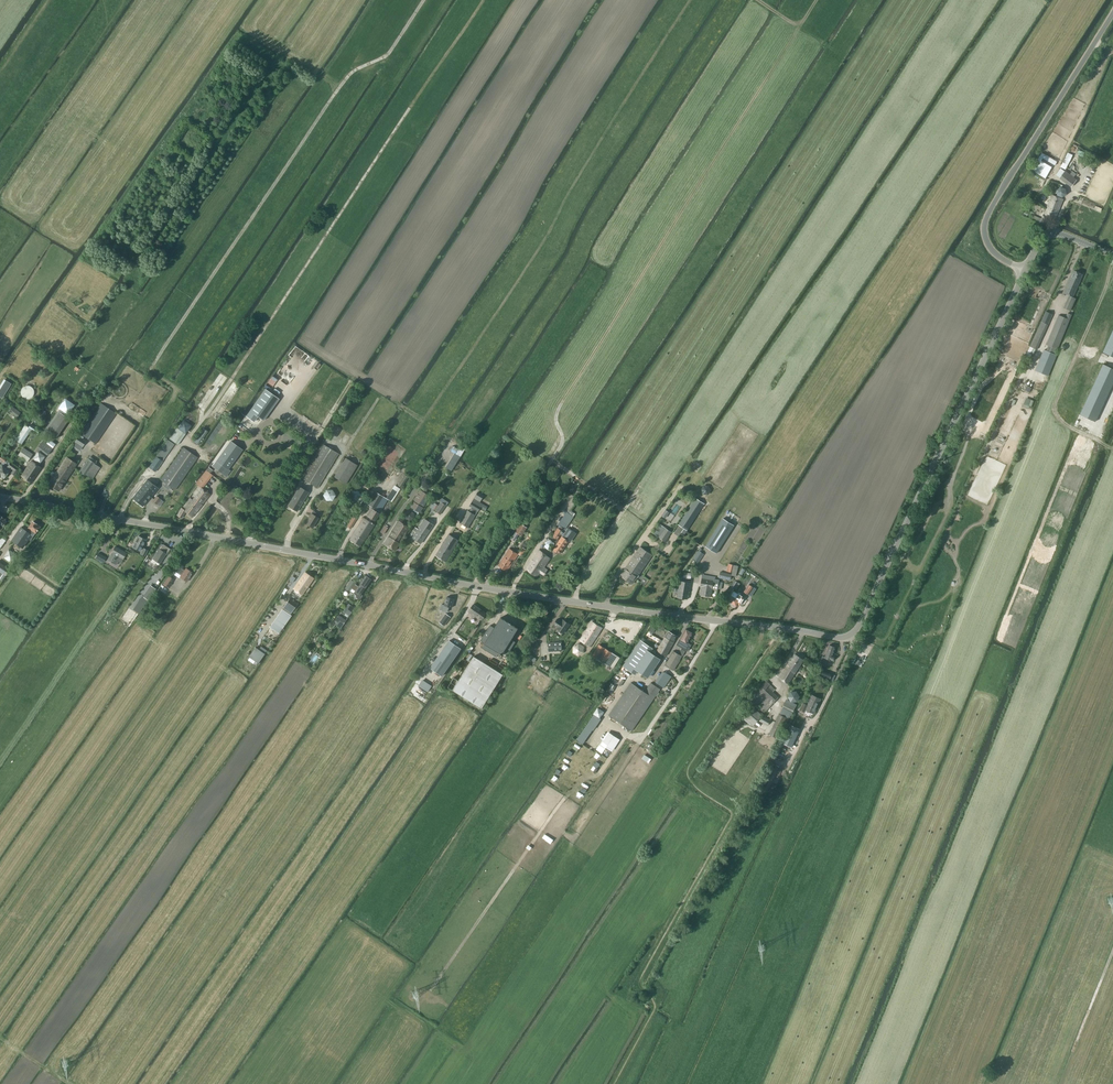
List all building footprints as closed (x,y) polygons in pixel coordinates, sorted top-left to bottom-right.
[(1042,153),(1040,156),(1055,165),(1057,162),(1042,153)] [(1037,161),(1032,171),(1034,172),(1040,175),(1045,178),(1051,169),(1046,166),(1039,162),(1037,161)] [(1060,168),(1055,175),(1071,186),(1076,179),(1060,168)] [(1061,187),(1056,190),(1057,196),(1062,197),(1066,194),(1065,189),(1061,187)] [(1042,218),(1039,217),(1037,220),(1046,224),(1049,217),(1055,220),(1063,199),(1052,195),(1044,215),(1043,214),(1042,218)] [(1070,278),(1063,292),(1073,297),(1080,281),(1083,274),(1074,270),(1070,278)] [(1070,311),(1076,299),(1069,295),(1063,308),(1070,311)] [(1046,311),(1036,333),(1030,346),(1037,350),(1043,336),(1053,314),(1046,311)] [(1048,351),(1044,349),(1036,371),(1049,376),(1057,355),(1055,354),(1072,314),(1068,313),(1066,318),(1058,315),(1046,344),(1050,346),(1048,351)] [(1112,331),(1103,352),(1112,357),(1112,326),(1111,326),(1110,329),(1112,331)] [(1080,414),(1095,421),(1112,383),(1112,369),(1107,366),(1103,364),(1080,414)] [(11,383),(5,380),(0,388),(0,396),(2,397),(11,383)] [(22,389),(21,390),(21,391),(21,392),(21,393),(21,394),(22,395),(22,396),(23,397),(24,398),(25,398),(26,399),(27,399),(28,399),(29,399),(31,398),(32,398),(32,397),(33,396),(34,395),(34,394),(34,393),(34,392),(34,390),(34,389),(33,388),(33,387),(32,387),(31,386),(30,386),(29,385),(27,385),(26,385),(25,386),(24,386),(23,387),(22,388),(22,389)] [(254,422),(258,416),(263,421),(279,399),(265,389),(246,416),(254,422)] [(60,408),(68,413),(73,405),(66,400),(60,408)] [(95,444),(115,413),(101,404),(81,434),(95,444)] [(11,413),(17,417),(21,412),(14,408),(11,413)] [(69,419),(58,411),(45,430),(56,437),(69,419)] [(183,421),(178,428),(186,433),(191,426),(183,421)] [(28,428),(37,434),(40,430),(31,424),(28,428)] [(24,426),(15,439),(22,444),(31,430),(24,426)] [(177,428),(169,439),(178,445),(186,434),(177,428)] [(194,442),(199,445),(208,432),(203,428),(194,442)] [(80,450),(86,441),(79,436),(73,445),(80,450)] [(47,444),(43,441),(38,448),(48,455),(56,444),(50,440),(47,444)] [(153,474),(174,445),(168,440),(147,470),(153,474)] [(213,466),(224,474),(242,449),(231,441),(213,466)] [(318,487),(339,454),(324,444),(303,478),(318,487)] [(198,457),(183,447),(160,480),(175,490),(198,457)] [(18,455),(26,460),(26,462),(27,462),(32,454),(23,448),(18,455)] [(40,464),(46,456),(38,451),(33,458),(40,464)] [(65,458),(66,459),(58,471),(68,477),(77,464),(66,457),(65,458)] [(80,471),(87,476),(87,475),(92,478),(100,467),(95,464),(95,463),(88,458),(80,471)] [(346,484),(358,465),(347,458),(335,477),(346,484)] [(21,476),(31,483),(42,467),(32,461),(21,476)] [(1,477),(1,476),(4,478),(11,468),(14,470),(11,473),(15,475),(19,469),(10,463),(6,468),(2,465),(0,468),(0,476),(1,477)] [(183,508),(182,507),(177,515),(182,518),(186,511),(193,517),(210,494),(203,488),(213,475),(211,473),(213,470),(209,467),(196,483),(199,486),(194,493),(196,495),(192,500),(190,498),(183,508)] [(49,475),(53,477),(49,484),(59,491),(68,477),(58,471),(56,473),(55,472),(54,473),(51,471),(49,475)] [(557,471),(552,479),(555,482),(561,474),(557,471)] [(405,475),(398,485),(401,487),(408,477),(405,475)] [(147,479),(133,498),(143,506),(144,507),(150,499),(152,497),(159,488),(147,479)] [(300,487),(288,506),(297,511),(309,492),(300,487)] [(367,519),(364,518),(350,539),(361,546),(374,524),(371,522),(373,520),(375,521),(378,516),(379,517),(383,511),(381,509),(387,499),(392,502),(399,491),(393,487),(386,498),(376,492),(368,505),(380,512),(379,513),(372,508),(368,514),(367,513),(366,515),(367,516),(368,517),(367,519)] [(347,498),(359,506),(366,495),(354,488),(347,498)] [(326,489),(323,495),(326,500),(332,501),(336,495),(333,489),(326,489)] [(422,492),(420,490),(410,506),(419,512),(430,497),(428,495),(430,492),(424,489),(422,492)] [(470,511),(468,510),(460,522),(468,527),(475,515),(478,510),(479,511),(480,508),(486,511),(488,507),(483,504),(483,503),(481,502),(484,495),(478,492),(474,498),(470,506),(472,507),(470,511)] [(157,496),(153,501),(157,504),(161,499),(157,496)] [(678,524),(684,528),(683,529),(681,533),(684,535),(687,530),(689,528),(696,517),(700,519),(704,512),(701,510),(705,504),(695,498),(678,524)] [(433,502),(430,507),(435,511),(440,514),(447,505),(442,502),(441,502),(438,505),(433,502)] [(347,509),(353,512),(356,507),(351,503),(347,509)] [(313,510),(311,513),(305,523),(313,528),(319,518),(318,518),(320,515),(313,510)] [(559,527),(553,536),(558,539),(564,530),(564,531),(565,529),(574,517),(572,516),(573,514),(570,511),(569,513),(567,512),(559,525),(560,525),(559,527)] [(350,520),(351,521),(347,526),(351,528),(357,519),(353,516),(350,520)] [(723,518),(706,546),(717,553),(734,525),(723,518)] [(413,530),(416,532),(412,538),(421,543),(433,525),(424,519),(417,529),(415,528),(413,530)] [(384,544),(395,551),(409,528),(398,521),(384,544)] [(21,527),(12,540),(22,547),(31,535),(33,536),(40,527),(33,522),(28,528),(29,529),(29,530),(27,532),(21,527)] [(521,523),(516,532),(522,536),(527,527),(521,523)] [(665,541),(671,532),(661,524),(655,534),(665,541)] [(565,533),(562,536),(554,548),(560,552),(568,540),(569,541),(571,537),(565,533)] [(446,561),(459,540),(449,534),(436,555),(446,561)] [(134,544),(136,545),(135,546),(140,548),(141,547),(142,547),(146,540),(138,536),(134,544)] [(160,550),(159,549),(153,559),(160,563),(166,554),(167,554),(170,549),(163,545),(160,550)] [(127,553),(115,546),(108,560),(115,565),(118,561),(120,563),(127,553)] [(641,546),(620,575),(632,583),(653,554),(641,546)] [(519,554),(510,548),(498,566),(507,571),(519,554)] [(12,563),(17,555),(9,549),(3,557),(12,563)] [(551,557),(539,550),(527,569),(537,576),(541,572),(544,574),(546,571),(543,569),(551,557)] [(699,562),(704,554),(699,550),(693,558),(699,562)] [(104,562),(106,557),(98,553),(96,558),(104,562)] [(5,575),(9,569),(0,562),(0,572),(5,575)] [(175,571),(181,575),(180,577),(187,582),(193,573),(186,568),(185,570),(182,568),(184,566),(180,564),(175,571)] [(729,564),(727,571),(734,572),(733,575),(736,576),(739,566),(729,564)] [(721,571),(719,578),(731,581),(733,574),(721,571)] [(300,584),(301,585),(302,583),(308,587),(313,578),(305,573),(298,582),(299,583),(299,584),(299,585),(300,584)] [(700,587),(701,587),(700,595),(711,597),(712,589),(718,590),(718,588),(722,589),(723,582),(719,581),(715,580),(715,576),(702,573),(700,587)] [(730,595),(731,595),(727,601),(731,604),(738,593),(733,590),(735,588),(737,589),(741,584),(739,582),(742,577),(739,574),(728,590),(731,593),(730,595)] [(362,595),(361,595),(372,579),(366,575),(358,586),(355,584),(356,583),(351,580),(346,587),(350,590),(351,588),(355,591),(354,592),(354,593),(356,595),(356,598),(359,599),(359,600),(362,595)] [(174,579),(169,576),(163,584),(169,588),(174,579)] [(678,592),(677,597),(688,599),(689,591),(690,591),(691,582),(679,580),(678,587),(677,587),(677,588),(675,588),(674,591),(678,592)] [(298,582),(294,589),(302,595),(308,587),(302,583),(301,585),(300,584),(299,585),(299,584),(299,583),(298,582)] [(749,584),(744,592),(748,595),(753,587),(749,584)] [(148,600),(156,589),(150,585),(143,596),(148,600)] [(740,595),(738,593),(731,604),(735,606),(739,600),(741,601),(741,602),(744,597),(740,595)] [(442,604),(440,610),(448,612),(449,607),(452,607),(454,599),(447,597),(445,605),(442,604)] [(276,619),(270,628),(279,634),(291,616),(290,615),(297,605),(289,599),(282,609),(276,619)] [(468,612),(474,615),(475,614),(482,620),(487,614),(481,610),(473,604),(468,612)] [(345,613),(349,615),(354,608),(350,605),(345,613)] [(451,617),(446,613),(440,622),(444,626),(451,617)] [(335,621),(343,625),(346,621),(338,616),(335,621)] [(482,648),(497,657),(499,654),(507,659),(508,657),(508,654),(516,642),(511,639),(518,628),(501,617),(494,628),(490,625),(481,640),(485,643),(482,648)] [(554,624),(558,627),(557,629),(564,633),(570,624),(563,620),(562,622),(560,622),(561,621),(558,619),(554,624)] [(581,639),(580,638),(579,639),(590,646),(602,628),(593,621),(581,639)] [(694,633),(686,629),(677,645),(688,651),(692,645),(688,643),(694,633)] [(677,636),(669,631),(663,641),(672,646),(677,636)] [(623,666),(635,674),(638,671),(648,678),(661,659),(655,655),(657,652),(652,649),(653,648),(641,640),(623,666)] [(432,665),(435,667),(431,673),(439,679),(463,646),(457,642),(455,645),(450,641),(432,665)] [(658,651),(666,656),(672,646),(663,641),(658,651)] [(562,642),(548,642),(549,652),(562,651),(562,642)] [(579,643),(573,646),(573,652),(579,656),(584,653),(585,646),(579,643)] [(605,648),(600,644),(593,655),(598,658),(605,648)] [(829,645),(825,657),(822,656),(820,663),(825,666),(828,659),(833,660),(835,656),(833,655),(833,654),(833,655),(834,651),(835,647),(829,645)] [(259,649),(256,647),(249,657),(258,663),(267,650),(261,646),(259,649)] [(606,649),(599,659),(612,668),(619,657),(606,649)] [(674,670),(682,656),(683,656),(686,651),(682,649),(679,654),(674,651),(666,665),(674,670)] [(803,660),(795,654),(779,678),(788,684),(796,671),(798,667),(803,660)] [(503,674),(474,656),(453,690),(482,708),(503,674)] [(665,672),(662,672),(656,682),(662,687),(670,675),(665,672)] [(421,681),(419,686),(428,692),(431,687),(421,681)] [(769,684),(766,681),(751,697),(766,710),(778,697),(767,687),(769,684)] [(631,682),(609,715),(632,731),(661,689),(651,682),(645,692),(631,682)] [(800,710),(805,712),(806,709),(814,713),(820,698),(812,694),(807,705),(803,703),(800,710)] [(796,707),(786,702),(783,707),(793,712),(796,707)] [(741,715),(753,726),(763,715),(751,704),(741,715)] [(598,707),(594,714),(600,718),(604,712),(598,707)] [(779,739),(789,719),(779,714),(769,734),(779,739)] [(771,720),(764,716),(760,721),(768,726),(771,720)]
